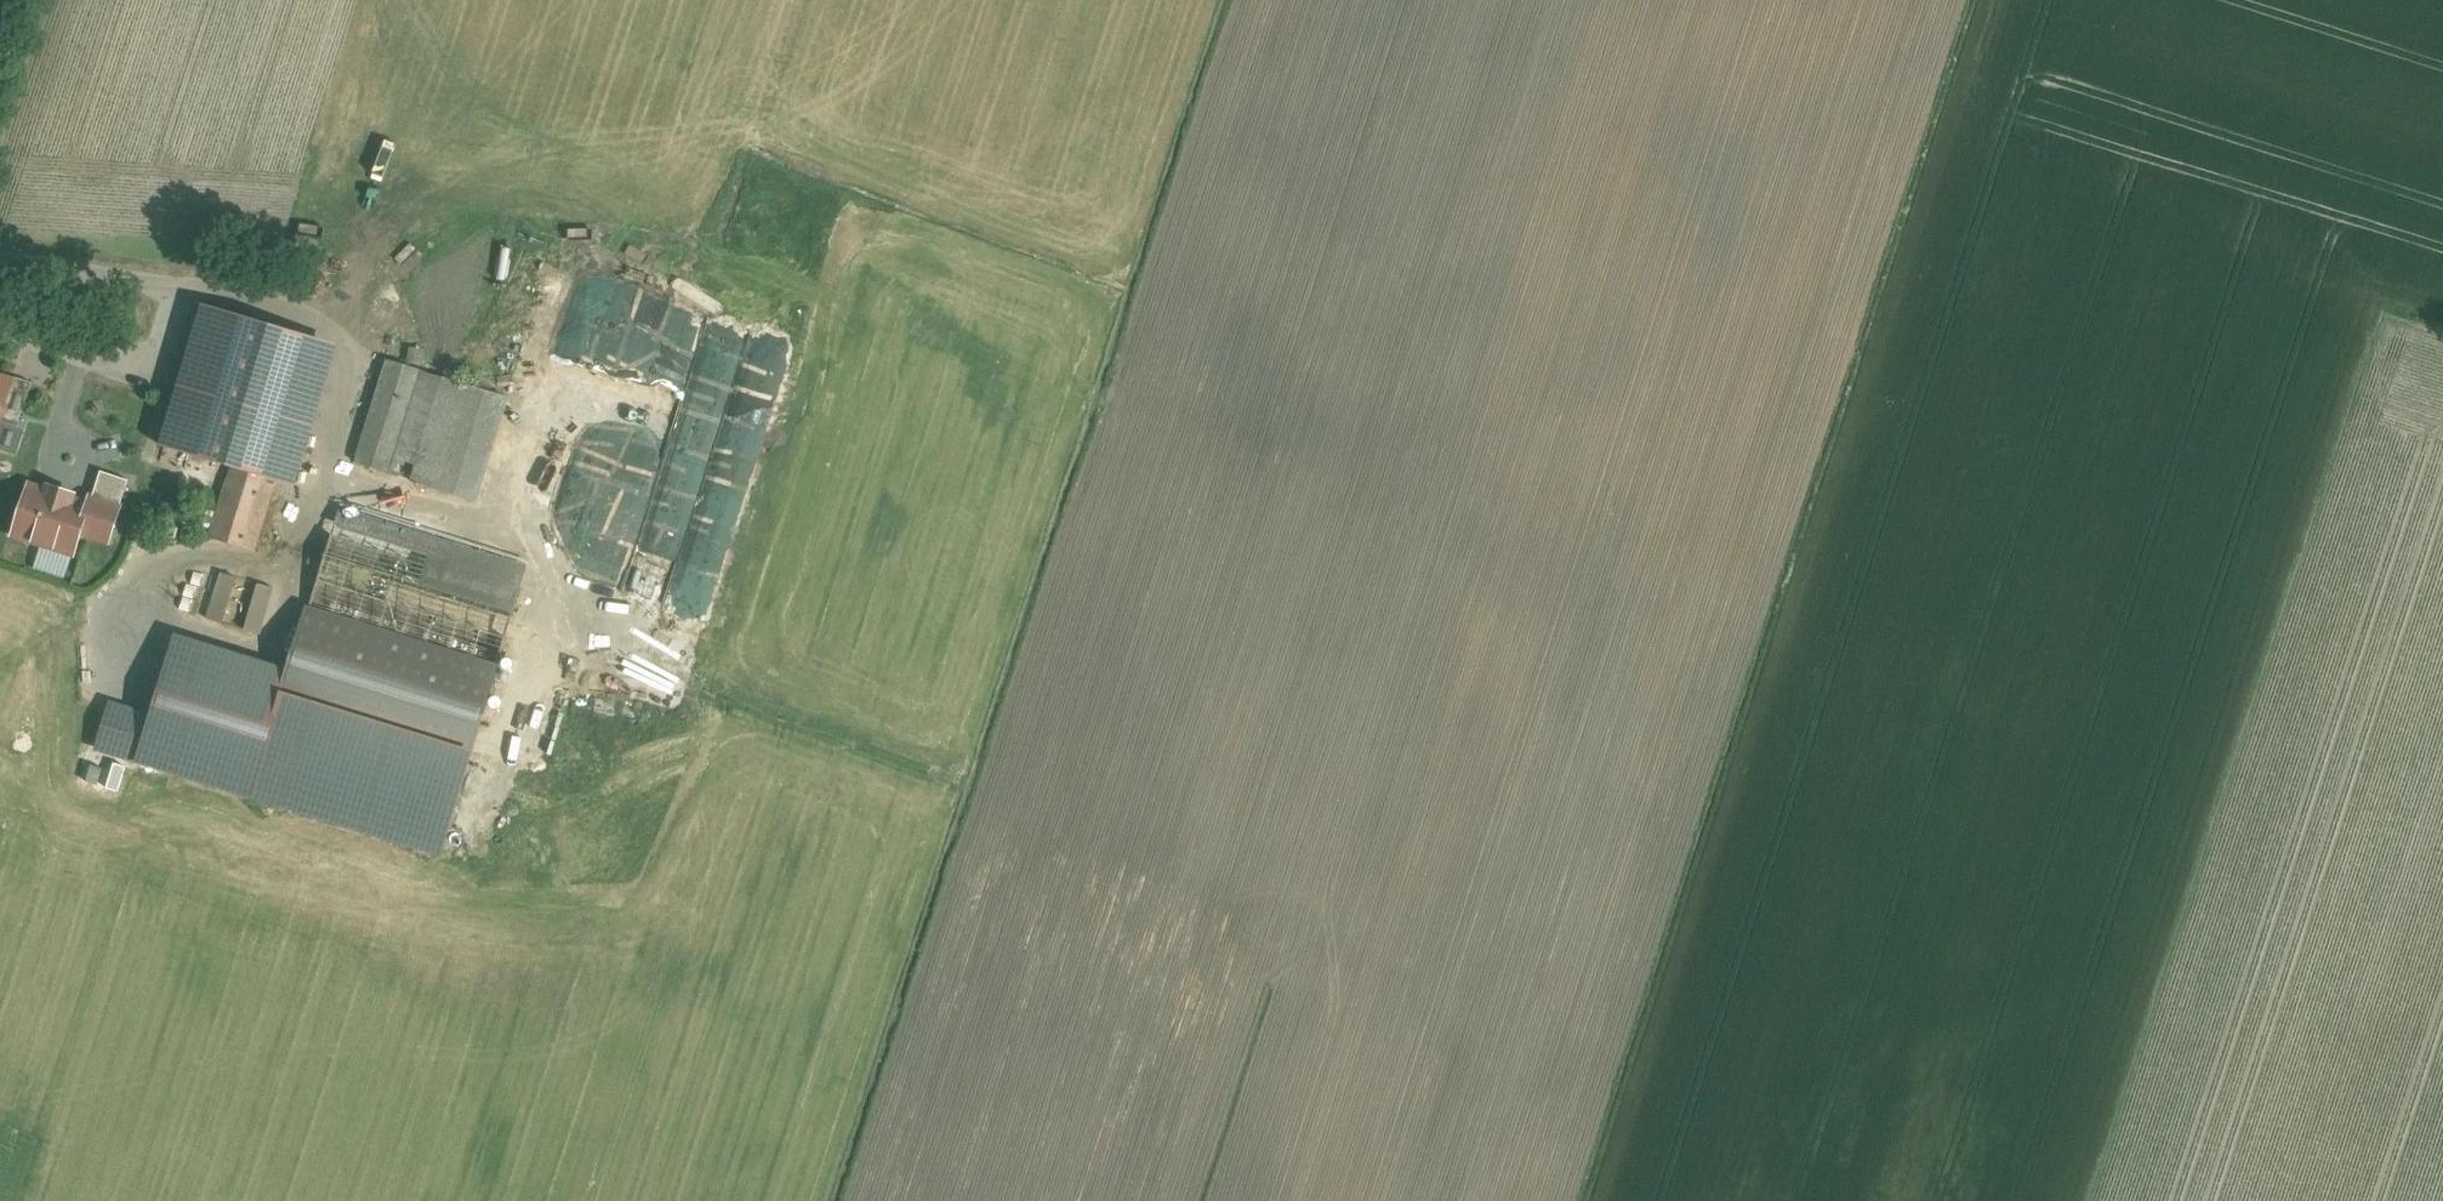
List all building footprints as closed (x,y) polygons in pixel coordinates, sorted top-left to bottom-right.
[(383,364),(351,473),(472,509),(505,400),(383,364)] [(14,388),(0,384),(0,433),(14,388)] [(227,473),(206,543),(257,558),(278,488),(227,473)] [(95,475),(85,508),(25,488),(8,538),(72,559),(80,538),(109,547),(128,485),(95,475)] [(334,507),(274,697),(469,758),(529,568),(334,507)] [(218,574),(203,622),(221,628),(236,580),(218,574)] [(256,588),(243,633),(259,638),(272,593),(256,588)]
